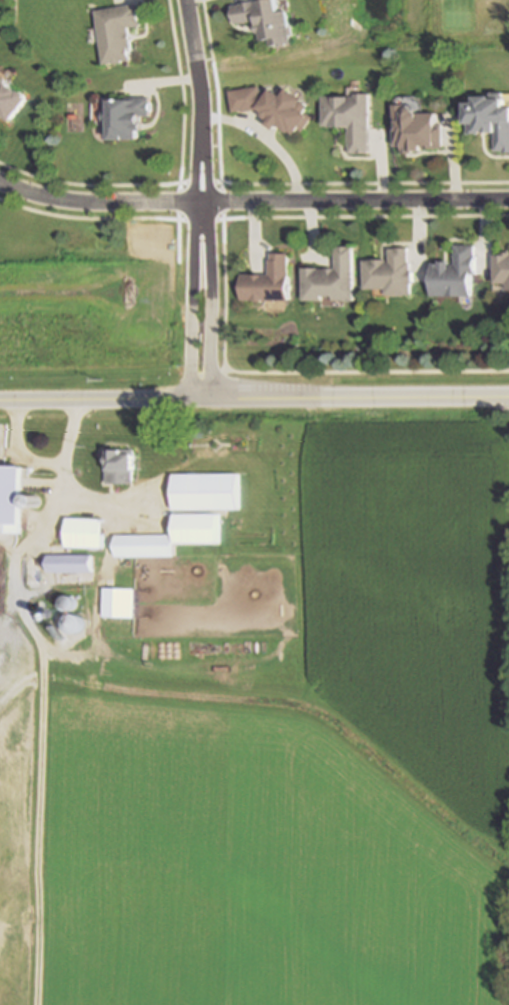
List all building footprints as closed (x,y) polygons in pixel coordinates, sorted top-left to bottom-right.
[(233,5),(265,0),(278,0),(280,11),(286,10),(287,16),(290,36),(291,43),(271,46),(270,39),(262,40),(259,20),(236,23),(233,5)] [(132,27),(133,33),(135,33),(136,42),(135,42),(136,50),(134,51),(136,59),(127,61),(127,62),(117,64),(117,63),(108,64),(99,11),(141,3),(145,25),(132,27)] [(11,122),(0,114),(0,76),(1,75),(4,77),(5,76),(10,80),(9,82),(23,92),(20,96),(27,101),(11,122)] [(258,86),(259,92),(263,91),(266,93),(269,89),(272,91),(274,89),(276,91),(278,89),(282,88),(284,90),(285,89),(301,101),(300,102),(304,104),(305,108),(303,110),(308,113),(307,114),(311,117),(301,132),(298,130),(293,136),(289,132),(287,134),(277,126),(273,131),(265,125),(268,121),(262,117),(261,113),(257,109),(241,112),(241,111),(232,112),(228,91),(258,86)] [(506,108),(508,108),(508,153),(502,153),(502,151),(494,151),(493,134),(484,134),(483,133),(479,133),(479,134),(467,134),(467,133),(467,125),(464,125),(464,104),(468,104),(473,104),(473,100),(473,98),(477,98),(489,98),(489,93),(501,93),(501,100),(502,100),(502,108),(506,108)] [(368,94),(368,96),(369,125),(368,125),(368,153),(350,154),(349,128),(332,128),(332,126),(324,126),(322,126),(322,97),(324,97),(354,96),(354,94),(356,94),(368,94)] [(155,99),(155,102),(156,102),(156,112),(155,112),(155,116),(148,116),(149,131),(144,131),(144,140),(132,140),(132,141),(117,141),(117,140),(117,122),(110,122),(110,110),(116,110),(116,102),(116,101),(118,101),(122,101),(122,100),(130,99),(130,98),(155,98),(155,99)] [(411,106),(412,106),(412,107),(413,107),(413,108),(414,108),(414,109),(414,110),(414,111),(417,114),(435,113),(435,124),(442,124),(442,148),(436,148),(436,149),(424,149),(424,148),(422,148),(422,152),(413,152),(413,154),(404,154),(403,153),(403,149),(403,146),(394,147),(393,114),(393,105),(405,105),(405,108),(406,108),(406,107),(407,107),(407,106),(408,106),(409,106),(410,106),(411,106)] [(476,255),(476,274),(474,274),(473,274),(472,295),(432,294),(432,263),(442,263),(442,261),(452,261),(452,264),(456,264),(456,245),(473,245),(475,245),(475,255),(476,255)] [(351,295),(351,300),(333,300),(333,296),(322,296),(322,300),(304,301),(304,296),(304,269),(337,269),(337,247),(354,247),(354,269),(354,295),(351,295)] [(409,248),(410,262),(411,262),(411,270),(413,270),(413,287),(411,288),(411,295),(386,295),(386,288),(366,289),(365,271),(365,263),(365,260),(388,259),(388,262),(391,262),(391,248),(409,248)] [(505,252),(508,252),(508,290),(507,283),(495,283),(495,255),(505,255),(505,252)] [(290,300),(241,300),(241,275),(270,275),(270,260),(272,260),(272,253),(290,253),(290,260),(290,275),(290,300)] [(133,454),(133,483),(108,482),(108,471),(106,471),(106,455),(110,455),(110,449),(123,449),(123,454),(133,454)] [(20,531),(0,530),(0,461),(23,462),(23,464),(21,494),(21,504),(20,531)] [(174,472),(237,471),(238,507),(174,508),(174,472)] [(175,512),(218,511),(219,541),(176,542),(175,512)] [(69,516),(105,517),(104,546),(68,546),(69,516)] [(173,554),(117,555),(117,533),(173,532),(173,554)] [(48,551),(92,552),(92,571),(48,570),(48,551)] [(136,587),(135,616),(104,615),(105,587),(136,587)] [(72,598),(61,598),(61,610),(72,610),(72,598)] [(82,623),(69,614),(60,628),(73,637),(82,623)]
